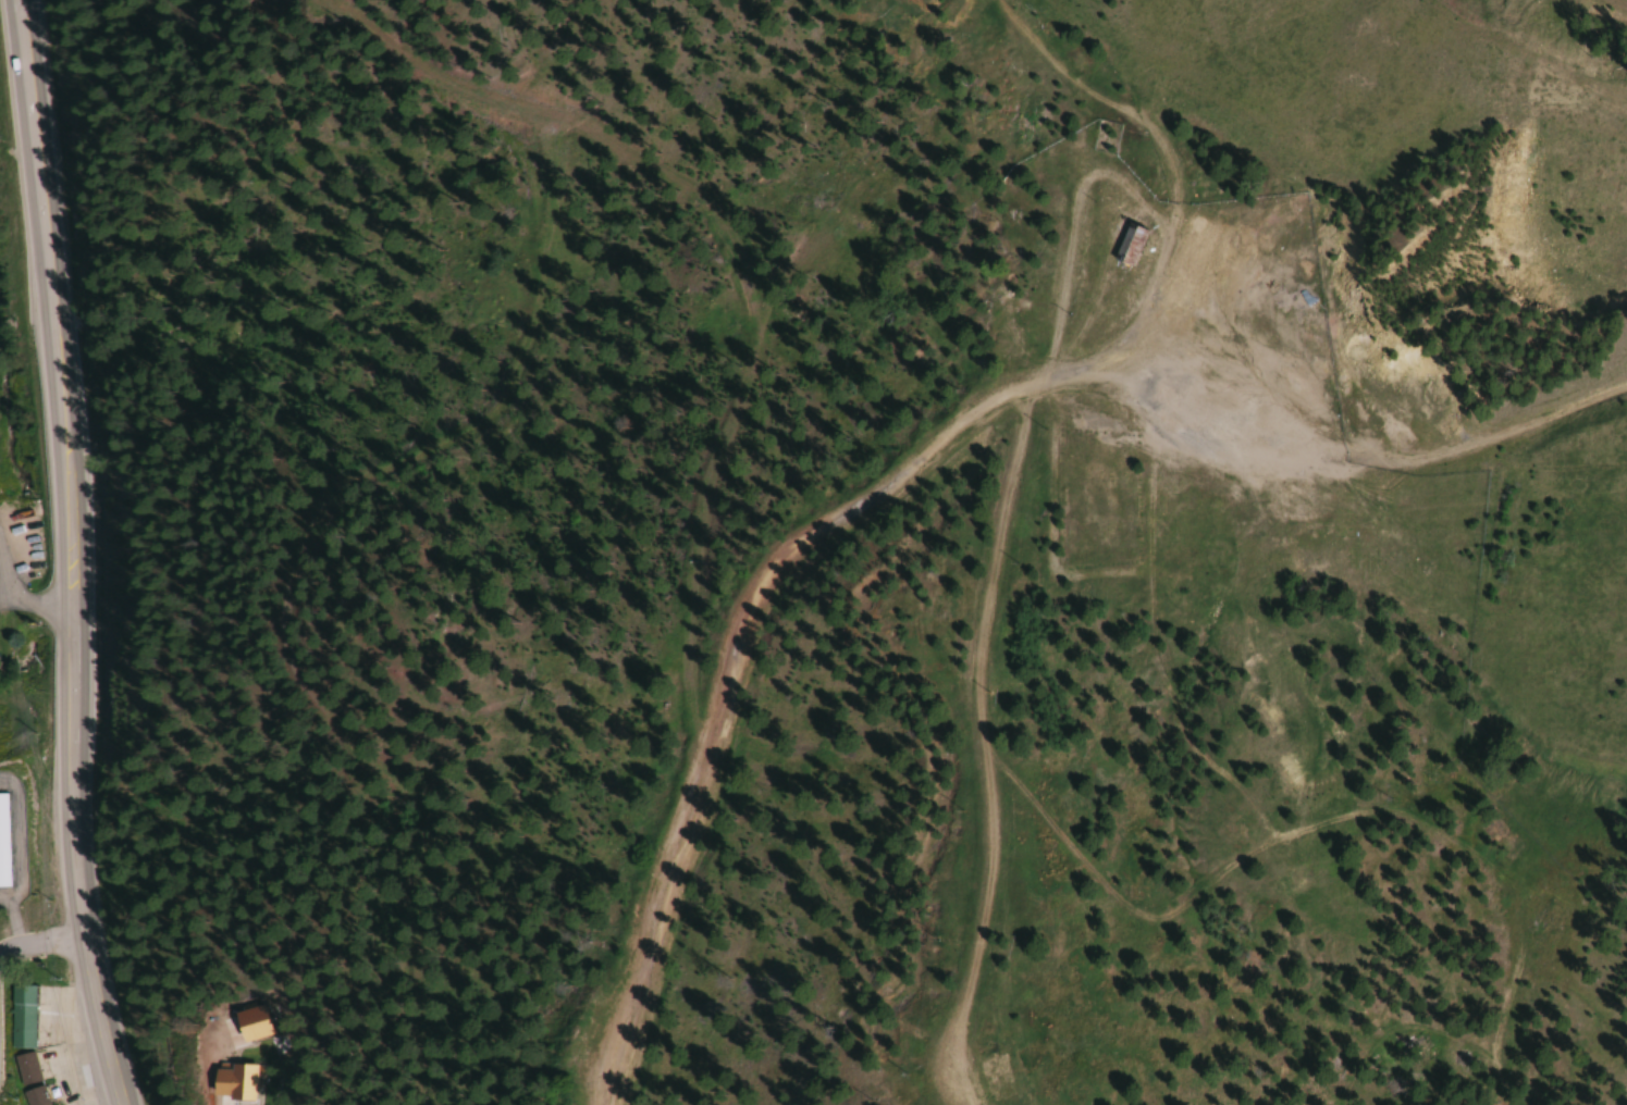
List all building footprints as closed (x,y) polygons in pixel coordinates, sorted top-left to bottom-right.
[(1130,265),(1144,229),(1126,222),(1111,258),(1130,265)] [(35,986),(10,986),(10,1048),(35,1048),(35,986)] [(45,1104),(34,1051),(14,1055),(24,1104),(39,1104),(45,1104)] [(253,1101),(254,1064),(205,1064),(204,1100),(253,1101)]
